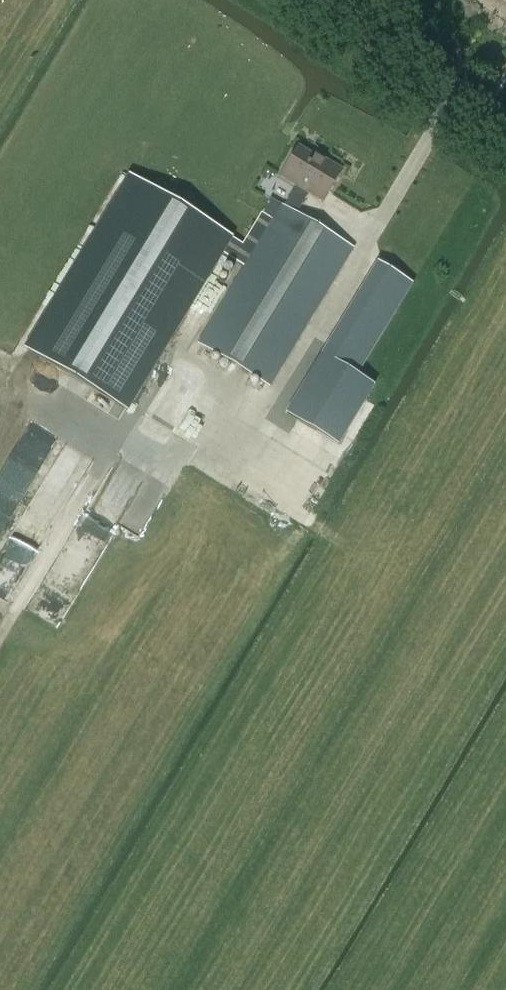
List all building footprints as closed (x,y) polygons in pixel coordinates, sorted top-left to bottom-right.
[(505,22),(505,0),(475,0),(505,22)] [(323,202),(342,170),(324,159),(322,162),(298,147),(280,177),(296,186),(283,207),(281,206),(273,220),(244,267),(198,343),(269,386),(353,249),(296,214),(308,194),(323,202)] [(242,245),(131,177),(26,349),(126,410),(221,253),(244,267),(273,220),(261,213),(242,245)] [(357,376),(412,284),(377,263),(322,355),(357,376)]
